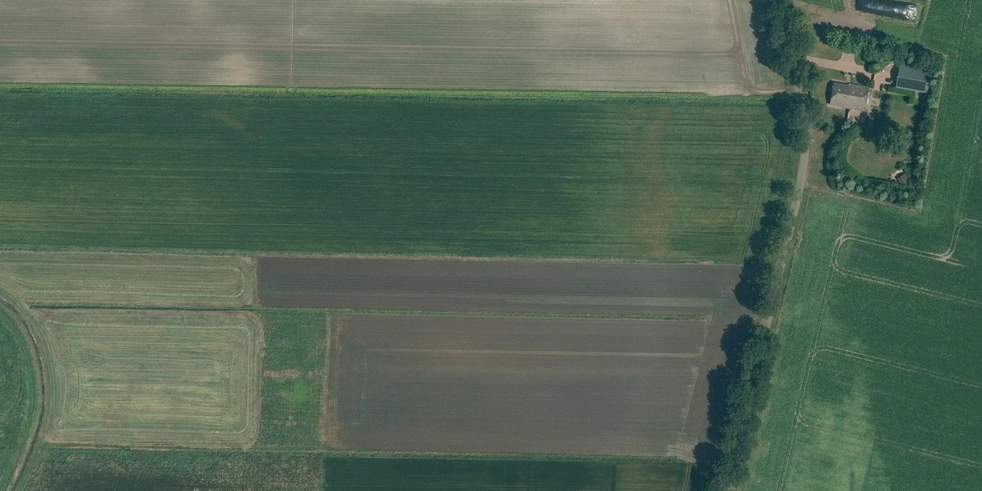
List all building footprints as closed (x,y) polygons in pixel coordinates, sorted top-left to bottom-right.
[(927,94),(932,67),(901,61),(896,89),(927,94)] [(835,84),(831,105),(866,111),(869,87),(851,85),(851,86),(835,84)] [(903,189),(911,182),(905,174),(896,180),(903,189)]
